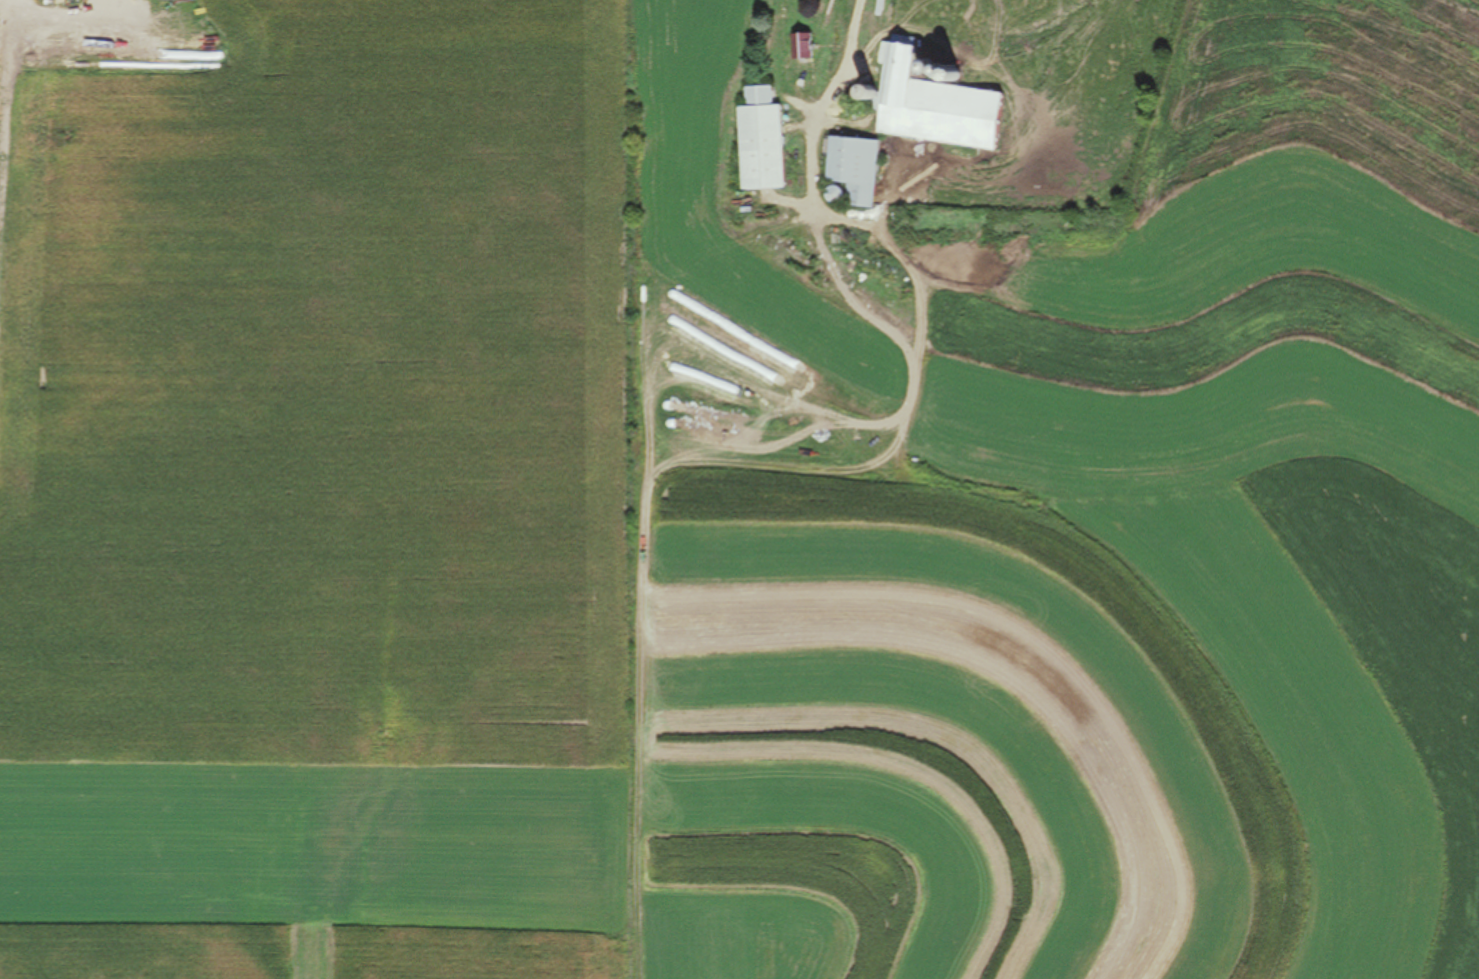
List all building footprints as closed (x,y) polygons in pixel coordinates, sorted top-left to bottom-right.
[(789,35),(789,63),(810,63),(810,35),(789,35)] [(872,137),(992,149),(998,94),(954,89),(957,67),(909,62),(911,38),(888,36),(888,44),(882,43),(872,137)] [(735,108),(738,191),(781,189),(778,106),(771,106),(771,87),(742,88),(743,108),(735,108)] [(871,209),(876,142),(825,138),(822,186),(824,186),(823,205),(871,209)]
